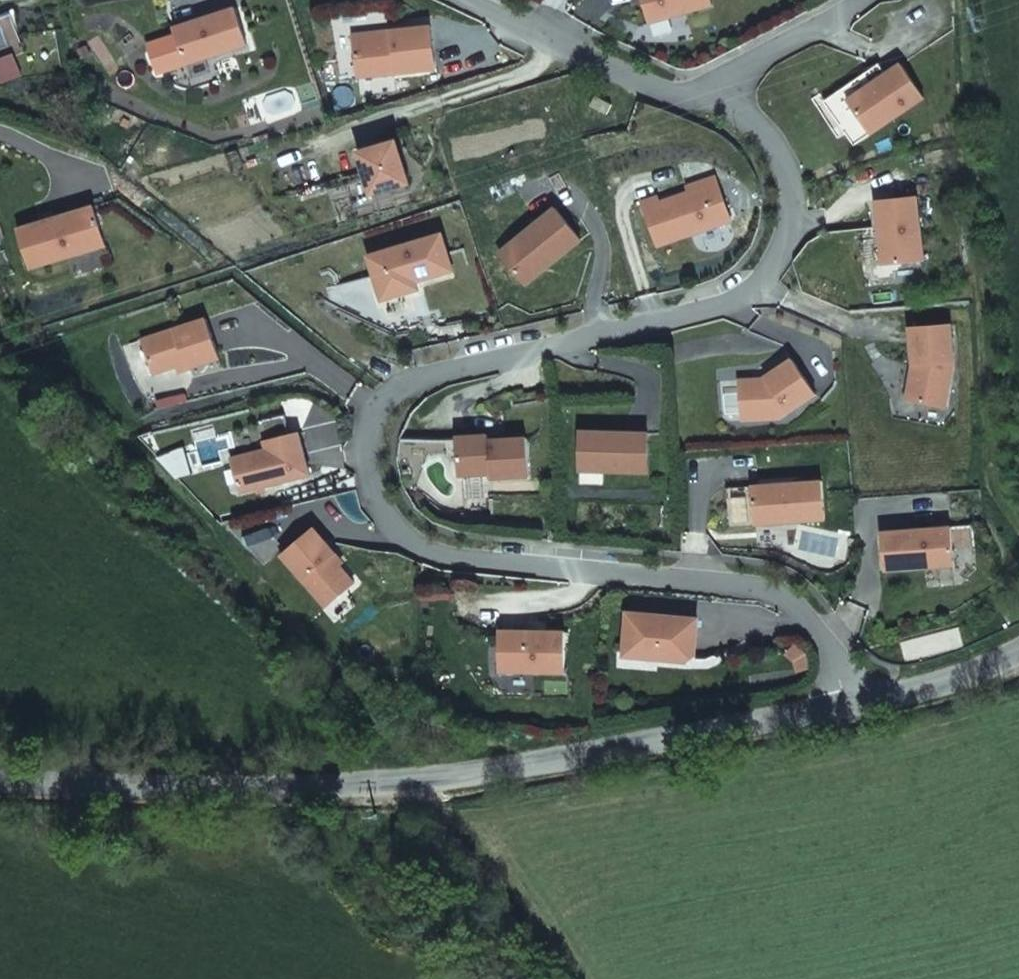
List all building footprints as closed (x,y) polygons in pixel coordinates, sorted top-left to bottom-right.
[(646,23),(710,6),(708,0),(640,0),(646,23)] [(243,46),(231,9),(168,29),(180,66),(243,46)] [(428,27),(388,31),(388,37),(350,41),(354,78),(432,69),(428,27)] [(349,35),(350,41),(388,37),(388,31),(349,35)] [(922,98),(899,65),(845,101),(868,135),(922,98)] [(609,105),(593,97),(587,106),(603,115),(609,105)] [(393,141),(354,153),(367,196),(406,184),(393,141)] [(713,178),(655,198),(657,203),(715,183),(713,178)] [(655,198),(639,203),(654,248),(728,222),(715,183),(657,203),(655,198)] [(874,202),(881,267),(921,262),(915,197),(874,202)] [(89,209),(13,232),(25,272),(101,248),(89,209)] [(552,209),(496,254),(522,286),(578,241),(552,209)] [(438,235),(364,257),(377,302),(405,293),(403,286),(449,272),(438,235)] [(201,320),(137,341),(148,375),(171,368),(180,365),(182,370),(215,360),(201,320)] [(908,329),(911,367),(916,367),(914,375),(908,379),(904,402),(943,409),(952,368),(949,326),(908,329)] [(736,388),(738,422),(778,420),(813,396),(789,361),(762,380),(763,380),(763,381),(755,386),(736,388)] [(180,365),(171,368),(173,373),(182,370),(180,365)] [(256,423),(261,443),(286,437),(281,417),(256,423)] [(286,437),(261,443),(263,452),(227,461),(235,495),(305,477),(295,434),(286,437)] [(644,436),(578,434),(577,472),(643,474),(644,436)] [(485,437),(452,439),(454,478),(486,476),(486,481),(525,479),(523,440),(485,442),(485,437)] [(822,522),(820,483),(724,490),(726,529),(822,522)] [(878,535),(881,573),(951,568),(950,551),(972,549),(970,528),(878,535)] [(332,556),(311,530),(278,558),(321,609),(351,585),(329,558),(332,556)] [(694,622),(625,615),(621,653),(655,656),(655,661),(683,664),(691,659),(694,622)] [(562,634),(496,633),(495,674),(561,675),(562,634)]
